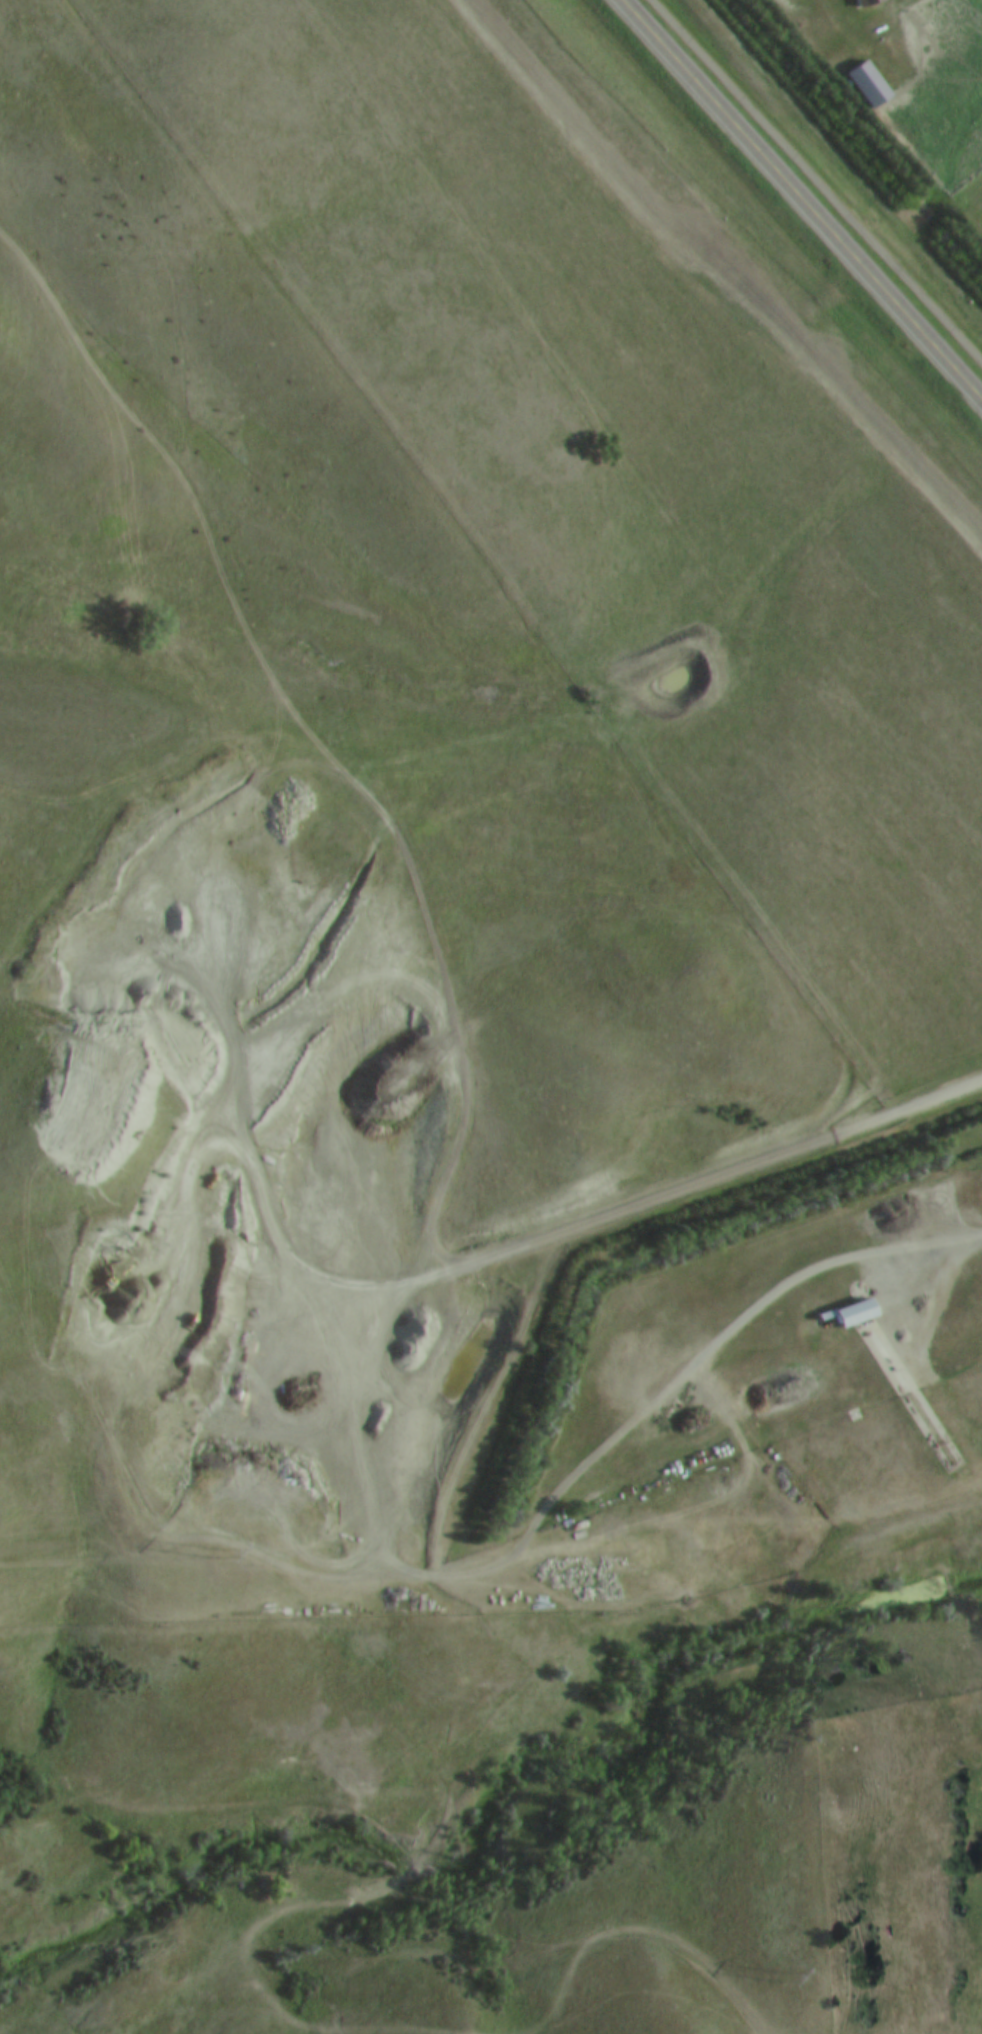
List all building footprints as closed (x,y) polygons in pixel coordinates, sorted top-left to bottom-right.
[(845,73),(866,110),(887,98),(866,61),(845,73)] [(831,1312),(837,1330),(873,1318),(867,1300),(831,1312)]
